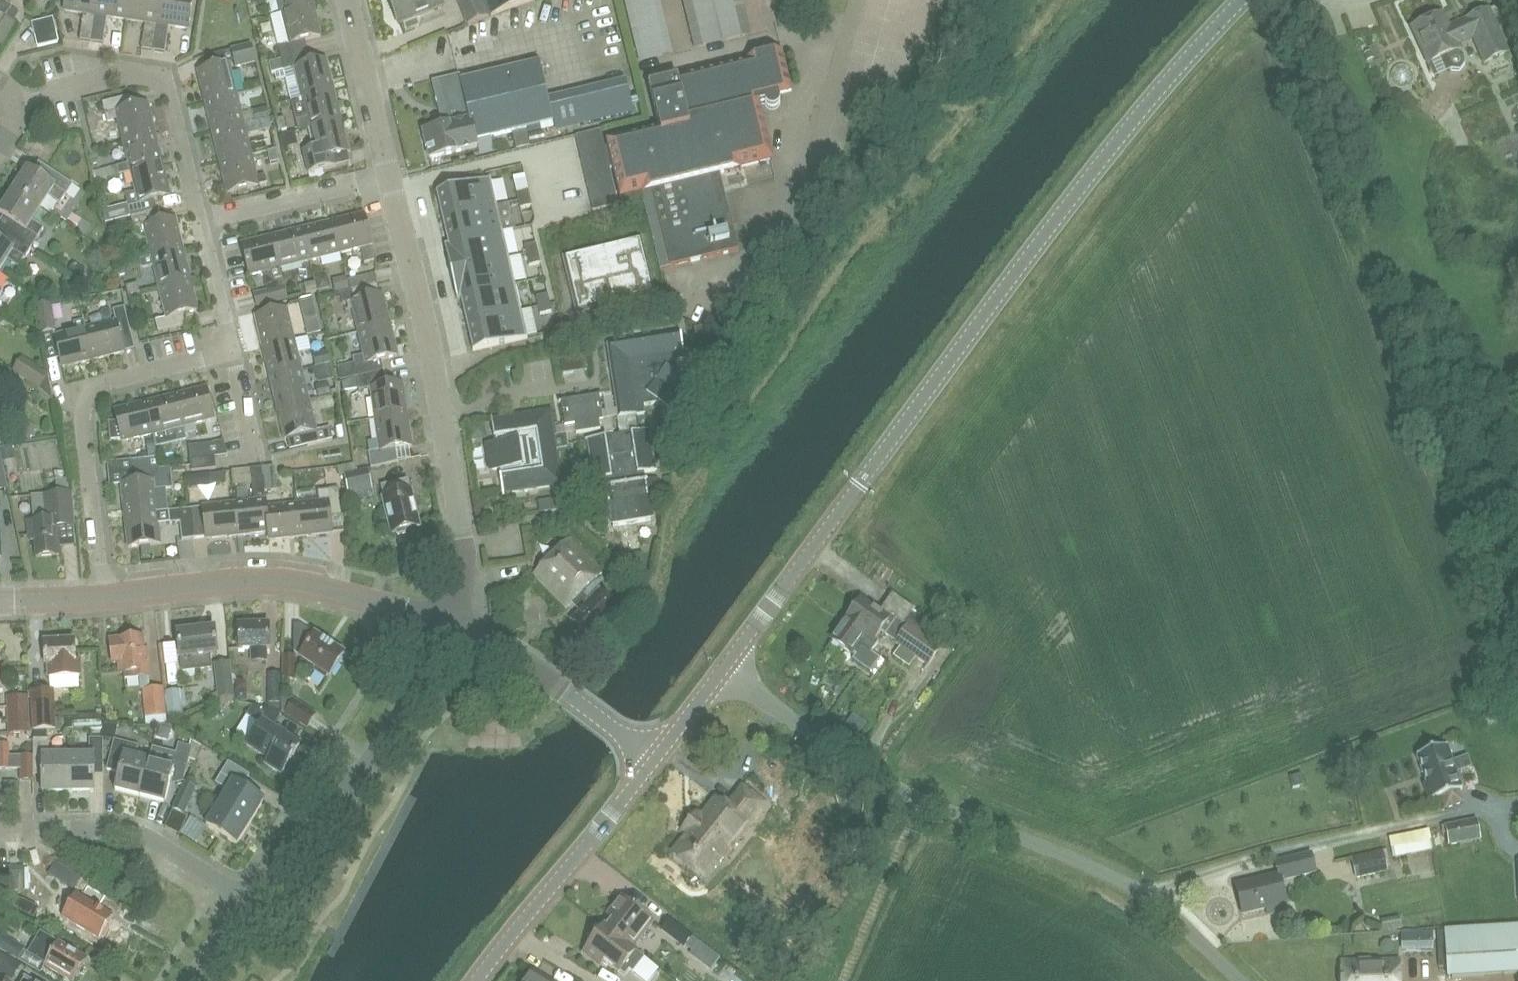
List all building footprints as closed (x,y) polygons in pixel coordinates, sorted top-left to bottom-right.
[(5,16),(11,6),(2,0),(1,0),(0,1),(0,13),(5,16)] [(97,0),(66,0),(64,11),(83,14),(79,40),(92,42),(97,0)] [(92,42),(103,44),(107,17),(126,20),(129,0),(97,0),(92,42)] [(126,20),(146,23),(142,49),(153,51),(160,0),(129,0),(126,20)] [(153,51),(165,53),(169,26),(189,29),(193,0),(160,0),(153,51)] [(281,12),(313,5),(312,0),(278,0),(281,12)] [(398,24),(443,6),(441,0),(389,0),(392,8),(395,7),(401,21),(398,23),(398,24)] [(484,0),(457,0),(466,25),(490,16),(484,0)] [(491,16),(531,0),(485,0),(491,16)] [(792,19),(788,0),(759,0),(764,25),(792,19)] [(313,5),(281,12),(289,43),(278,46),(281,57),(307,51),(305,40),(321,36),(313,5)] [(1507,53),(1488,10),(1460,23),(1456,32),(1451,34),(1442,14),(1412,28),(1428,64),(1459,50),(1457,46),(1473,38),(1484,63),(1507,53)] [(36,49),(58,45),(56,32),(34,37),(36,49)] [(256,62),(251,46),(231,51),(235,67),(256,62)] [(307,51),(281,57),(281,59),(268,62),(271,74),(295,68),(302,98),(334,90),(326,60),(310,64),(307,51)] [(610,146),(606,147),(610,168),(616,167),(623,196),(642,191),(652,188),(671,267),(739,250),(720,172),(770,160),(757,107),(760,106),(760,105),(765,104),(765,105),(766,106),(766,107),(767,108),(768,109),(770,109),(771,110),(772,110),(774,110),(775,109),(776,109),(777,108),(778,107),(779,106),(780,105),(780,103),(780,102),(780,101),(778,94),(791,90),(782,52),(648,84),(660,131),(609,143),(610,146)] [(1424,74),(1424,58),(1409,58),(1409,74),(1424,74)] [(205,101),(237,94),(229,63),(198,71),(205,101)] [(476,142),(527,130),(528,133),(554,127),(553,123),(554,123),(555,130),(578,125),(632,112),(625,85),(549,103),(539,63),(439,87),(449,125),(423,131),(430,159),(477,147),(476,142)] [(334,90),(302,98),(307,117),(295,120),(297,131),(309,128),(310,128),(341,121),(334,90)] [(241,112),(237,94),(205,101),(213,132),(244,125),(241,112)] [(123,142),(156,134),(148,103),(132,107),(129,96),(103,103),(108,122),(118,119),(123,142)] [(256,121),(269,118),(266,106),(253,109),(256,121)] [(286,129),(284,117),(275,119),(278,131),(286,129)] [(272,128),(270,118),(269,118),(269,119),(256,122),(258,132),(272,128)] [(341,121),(310,128),(314,147),(303,150),(309,174),(336,167),(333,155),(349,151),(341,121)] [(244,125),(213,132),(220,163),(252,155),(244,125)] [(575,136),(593,211),(618,205),(600,130),(575,136)] [(156,134),(123,142),(128,163),(116,166),(118,175),(131,172),(163,165),(156,134)] [(278,161),(276,149),(267,151),(270,163),(278,161)] [(252,155),(220,163),(227,194),(259,186),(259,185),(267,183),(265,175),(257,177),(252,155)] [(163,165),(131,172),(138,203),(128,205),(131,217),(157,211),(155,199),(171,195),(163,165)] [(27,169),(14,191),(40,208),(48,196),(60,204),(73,184),(48,168),(41,178),(27,169)] [(108,177),(106,168),(95,171),(97,180),(108,177)] [(497,206),(490,179),(436,191),(442,218),(497,206)] [(661,269),(671,267),(652,188),(642,191),(661,269)] [(527,190),(516,193),(518,201),(529,198),(527,190)] [(14,191),(0,211),(0,213),(12,221),(6,232),(31,248),(44,229),(32,221),(40,208),(14,191)] [(518,201),(520,208),(524,207),(530,206),(531,206),(529,198),(518,201)] [(497,206),(442,218),(448,244),(448,245),(503,232),(497,206)] [(160,222),(157,211),(131,217),(134,230),(144,227),(151,256),(183,249),(176,219),(160,222)] [(364,214),(333,221),(341,253),(361,249),(364,264),(374,261),(370,246),(372,246),(364,214)] [(333,221),(303,229),(311,261),(341,253),(333,221)] [(311,261),(303,229),(273,236),(280,268),(311,261)] [(6,260),(18,268),(31,248),(6,232),(0,241),(0,270),(6,260)] [(444,245),(450,272),(509,258),(503,232),(448,245),(448,244),(444,245)] [(280,268),(273,236),(242,243),(249,275),(280,268)] [(640,239),(565,258),(578,312),(654,294),(640,239)] [(534,244),(524,247),(526,256),(538,254),(536,244),(534,244)] [(183,249),(151,256),(159,288),(191,280),(183,249)] [(538,254),(526,256),(529,266),(540,263),(538,254)] [(509,258),(450,272),(457,299),(461,298),(460,297),(515,285),(509,258)] [(86,283),(91,275),(84,271),(85,269),(74,262),(68,271),(86,283)] [(351,290),(365,286),(363,275),(348,279),(351,290)] [(334,293),(349,289),(346,276),(331,280),(334,293)] [(75,294),(81,285),(73,280),(68,289),(75,294)] [(191,280),(159,288),(166,318),(156,321),(158,332),(185,326),(182,315),(198,311),(191,280)] [(305,294),(317,291),(315,282),(303,285),(305,294)] [(138,283),(125,286),(127,294),(139,292),(138,283)] [(358,332),(390,325),(383,294),(380,294),(378,283),(365,286),(351,290),(354,301),(351,301),(358,332)] [(461,298),(466,324),(521,311),(515,285),(460,297),(461,298)] [(256,306),(287,298),(284,286),(253,293),(256,306)] [(536,297),(538,306),(550,303),(548,295),(536,297)] [(34,305),(39,335),(56,332),(51,302),(34,305)] [(550,303),(538,306),(540,314),(552,312),(550,303)] [(116,321),(85,328),(93,360),(124,352),(120,336),(131,333),(124,307),(113,310),(116,321)] [(262,348),(294,340),(286,308),(254,316),(262,348)] [(521,311),(466,324),(473,351),(527,338),(521,311)] [(321,332),(317,315),(305,317),(308,334),(321,332)] [(390,325),(358,332),(364,356),(353,358),(355,366),(357,377),(385,370),(382,360),(398,356),(390,325)] [(93,360),(85,328),(54,336),(62,368),(93,360)] [(617,394),(620,417),(615,418),(615,419),(645,414),(644,405),(658,403),(661,399),(681,413),(695,393),(675,378),(678,374),(676,360),(685,358),(681,328),(680,328),(680,333),(609,345),(615,384),(622,383),(623,393),(617,394)] [(694,330),(696,343),(709,340),(707,328),(694,330)] [(294,340),(262,348),(270,379),(302,370),(294,340)] [(327,352),(313,356),(315,367),(330,363),(327,352)] [(587,370),(584,354),(560,358),(562,374),(587,370)] [(48,374),(22,356),(10,372),(37,390),(48,374)] [(330,363),(319,366),(323,381),(334,379),(330,363)] [(309,400),(302,370),(270,379),(277,409),(309,400)] [(385,370),(357,377),(357,378),(359,390),(371,389),(375,419),(407,414),(403,383),(387,385),(385,371),(385,370)] [(206,388),(175,395),(183,427),(214,419),(206,388)] [(562,402),(566,426),(575,424),(577,433),(601,430),(600,421),(604,420),(600,396),(603,395),(603,394),(559,401),(559,402),(562,402)] [(183,427),(175,395),(144,403),(152,434),(183,427)] [(309,400),(277,409),(285,439),(305,434),(308,446),(333,439),(330,426),(317,429),(309,400)] [(152,434),(144,403),(114,410),(122,441),(152,434)] [(20,416),(19,419),(2,406),(0,409),(0,422),(10,430),(10,431),(26,442),(37,428),(20,416)] [(561,484),(556,449),(568,447),(566,433),(554,435),(550,412),(493,420),(492,416),(491,417),(495,445),(491,445),(494,470),(499,469),(503,497),(505,497),(504,493),(561,484)] [(407,414),(375,419),(380,450),(369,452),(371,468),(398,462),(396,448),(412,446),(407,414)] [(652,429),(615,435),(589,439),(596,480),(606,479),(614,526),(653,519),(645,472),(659,470),(659,469),(655,469),(648,431),(652,430),(652,429)] [(189,460),(206,458),(204,444),(188,446),(189,460)] [(14,458),(12,446),(0,448),(3,460),(14,458)] [(216,468),(214,457),(206,458),(189,460),(191,471),(216,468)] [(160,471),(159,469),(158,458),(131,461),(132,474),(160,471)] [(265,492),(277,491),(275,466),(263,467),(265,492)] [(251,469),(253,493),(265,492),(263,467),(251,469)] [(160,471),(132,474),(133,483),(121,484),(125,517),(157,512),(155,490),(173,488),(171,468),(159,469),(160,471)] [(350,502),(374,497),(367,469),(343,475),(350,502)] [(54,471),(56,494),(68,493),(67,479),(63,479),(62,471),(54,471)] [(202,486),(200,474),(188,475),(190,487),(202,486)] [(415,504),(412,491),(411,492),(408,481),(383,486),(385,498),(392,533),(396,532),(398,535),(406,533),(406,529),(419,526),(414,504),(415,504)] [(297,504),(300,536),(333,533),(332,517),(341,516),(339,488),(318,490),(319,502),(297,504)] [(61,554),(59,526),(73,525),(71,492),(68,493),(56,494),(44,495),(47,520),(27,521),(28,537),(34,536),(36,557),(61,554)] [(269,532),(267,508),(266,499),(234,503),(238,535),(269,532)] [(203,507),(191,509),(194,538),(206,537),(206,539),(238,535),(234,503),(203,506),(203,507)] [(297,504),(267,508),(269,532),(269,540),(300,536),(297,504)] [(194,538),(191,509),(169,511),(170,523),(180,521),(182,539),(194,538)] [(157,512),(125,517),(128,547),(161,544),(157,512)] [(570,539),(534,576),(567,609),(574,601),(583,610),(571,622),(590,641),(612,618),(605,612),(614,603),(601,590),(593,583),(603,573),(570,539)] [(896,641),(895,642),(928,666),(941,647),(947,639),(910,613),(913,609),(891,593),(878,611),(862,599),(862,598),(846,620),(847,620),(832,641),(851,654),(852,652),(856,654),(852,660),(861,666),(879,642),(875,639),(881,630),(896,641)] [(266,660),(266,647),(269,647),(269,625),(239,625),(240,648),(252,648),(253,661),(266,660)] [(327,675),(329,676),(344,654),(315,634),(315,635),(301,626),(295,628),(295,651),(301,655),(300,657),(317,668),(315,671),(325,678),(327,675)] [(214,628),(178,632),(181,658),(183,671),(212,668),(210,654),(217,653),(214,628)] [(150,676),(147,648),(144,649),(142,636),(120,638),(120,639),(110,641),(112,663),(118,662),(119,673),(123,673),(124,679),(150,676)] [(74,641),(45,642),(46,664),(50,664),(50,677),(80,676),(79,662),(75,662),(74,641)] [(296,680),(296,655),(282,655),(281,680),(296,680)] [(234,677),(248,676),(247,656),(233,657),(234,677)] [(234,696),(230,661),(213,663),(217,698),(234,696)] [(281,708),(281,673),(268,673),(268,708),(281,708)] [(206,685),(181,686),(182,705),(206,704),(206,685)] [(167,723),(163,687),(142,689),(146,725),(167,723)] [(246,689),(236,689),(235,699),(246,699),(246,689)] [(56,729),(54,690),(31,691),(33,730),(56,729)] [(316,714),(285,694),(281,695),(281,712),(308,728),(316,714)] [(7,721),(29,720),(28,695),(6,696),(7,721)] [(252,705),(246,715),(259,723),(246,743),(268,758),(265,763),(281,773),(301,742),(274,725),(281,714),(274,709),(252,705)] [(72,718),(63,718),(64,729),(72,728),(72,718)] [(30,733),(29,720),(7,721),(8,734),(30,733)] [(34,731),(34,739),(46,739),(46,730),(34,731)] [(69,792),(68,756),(54,757),(54,751),(47,751),(47,739),(46,739),(34,739),(33,740),(34,769),(42,769),(43,793),(69,792)] [(89,756),(68,756),(69,792),(94,792),(93,768),(103,767),(103,739),(89,739),(89,756)] [(139,797),(148,760),(124,754),(127,743),(114,740),(107,769),(119,772),(114,790),(139,797)] [(0,744),(0,769),(19,768),(20,782),(34,781),(33,755),(10,756),(9,743),(0,744)] [(173,766),(148,760),(139,797),(165,803),(172,773),(184,776),(192,747),(179,743),(173,766)] [(1462,789),(1447,745),(1416,755),(1426,784),(1423,784),(1429,800),(1441,796),(1445,809),(1463,803),(1459,790),(1462,789)] [(219,804),(251,823),(264,800),(242,787),(250,775),(229,761),(216,783),(228,790),(219,804)] [(1490,783),(1488,792),(1505,797),(1508,788),(1490,783)] [(184,784),(173,809),(184,814),(195,789),(184,784)] [(724,858),(735,845),(767,804),(742,785),(726,807),(716,798),(673,852),(692,868),(698,860),(711,871),(722,856),(724,858)] [(251,823),(219,804),(206,826),(238,845),(251,823)] [(1480,840),(1476,818),(1443,825),(1447,846),(1480,840)] [(1402,830),(1403,843),(1444,837),(1443,825),(1402,830)] [(1242,867),(1259,861),(1254,848),(1210,863),(1219,888),(1247,879),(1242,867)] [(1382,850),(1350,857),(1355,878),(1387,871),(1382,850)] [(1288,909),(1280,880),(1315,871),(1311,852),(1275,861),(1278,874),(1235,884),(1243,914),(1267,908),(1268,914),(1288,909)] [(8,867),(8,897),(25,897),(25,887),(29,887),(29,869),(24,869),(24,867),(8,867)] [(60,882),(73,889),(80,877),(67,870),(60,882)] [(62,917),(99,939),(113,915),(75,893),(62,917)] [(605,926),(604,928),(643,959),(645,957),(632,948),(653,922),(622,897),(608,914),(613,919),(607,927),(605,926)] [(661,931),(683,948),(693,936),(671,918),(661,931)] [(643,959),(604,928),(584,953),(600,966),(603,961),(618,973),(620,972),(624,976),(629,970),(633,973),(643,959)] [(1445,932),(1447,978),(1517,974),(1517,976),(1517,928),(1445,932)] [(1432,950),(1432,932),(1402,933),(1403,950),(1432,950)] [(34,964),(40,954),(25,945),(24,947),(2,934),(0,938),(0,950),(53,980),(56,980),(58,978),(34,964)] [(692,936),(685,946),(692,951),(689,954),(710,971),(719,958),(692,936)] [(36,951),(40,954),(41,954),(38,958),(46,963),(46,966),(72,980),(74,978),(77,977),(79,973),(80,973),(79,969),(85,959),(71,950),(71,949),(59,942),(58,943),(50,939),(44,948),(40,946),(36,951)] [(16,978),(23,966),(0,953),(0,969),(16,978)] [(1341,960),(1342,980),(1399,980),(1399,959),(1341,960)] [(534,971),(528,980),(551,980),(534,971)]
